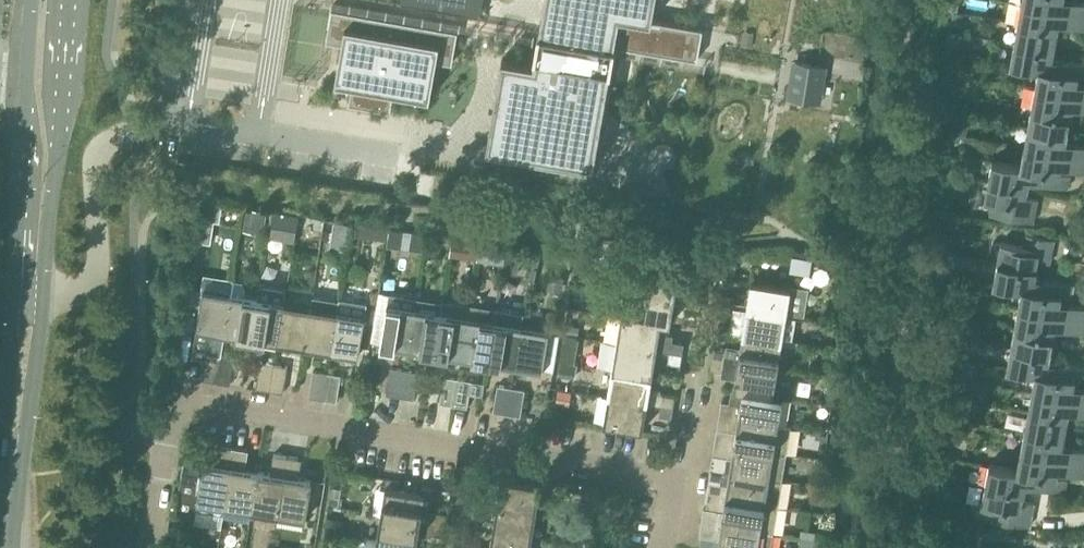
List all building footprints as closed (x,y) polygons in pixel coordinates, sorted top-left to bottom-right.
[(401,1),(474,14),(480,15),(483,0),(402,0),(401,1)] [(490,129),(501,131),(497,150),(583,165),(586,146),(597,148),(603,114),(615,44),(698,59),(703,28),(652,19),(655,0),(545,0),(540,29),(539,37),(537,44),(534,63),(503,57),(490,129)] [(950,0),(948,10),(957,11),(959,2),(950,0)] [(1062,0),(1022,0),(1022,4),(1083,15),(1083,2),(1073,0),(1073,3),(1062,1),(1062,0)] [(1057,31),(1058,21),(1069,23),(1068,25),(1083,28),(1083,15),(1022,4),(1018,23),(1057,31)] [(342,44),(338,66),(336,77),(335,82),(352,85),(349,104),(391,111),(391,109),(394,92),(430,99),(437,60),(452,63),(458,31),(332,9),(327,41),(333,42),(342,44)] [(953,12),(951,25),(955,26),(961,27),(963,13),(953,12)] [(1057,31),(1018,23),(1014,43),(1053,50),(1057,31)] [(1077,76),(1083,77),(1083,63),(1062,59),(1062,62),(1051,60),(1053,50),(1014,43),(1010,64),(1039,69),(1039,68),(1077,75),(1077,76)] [(796,61),(791,96),(817,100),(823,66),(796,61)] [(1039,69),(1035,88),(1083,97),(1083,86),(1076,85),(1077,76),(1077,75),(1039,68),(1039,69)] [(1035,88),(1031,107),(1070,114),(1072,105),(1082,107),(1082,109),(1083,110),(1083,97),(1035,88)] [(1070,114),(1031,107),(1028,127),(1066,134),(1070,114)] [(1028,127),(1024,146),(1083,158),(1083,145),(1075,143),(1075,146),(1065,144),(1066,134),(1028,127)] [(1024,146),(1021,165),(1020,166),(1059,173),(1061,164),(1071,166),(1071,168),(1083,171),(1083,158),(1024,146)] [(1020,166),(1021,165),(993,160),(989,181),(1027,188),(1029,179),(1040,180),(1039,183),(1067,188),(1070,175),(1059,173),(1020,166)] [(985,201),(992,203),(990,214),(1033,222),(1037,200),(1026,197),(1027,188),(989,181),(985,201)] [(205,200),(202,218),(215,220),(220,221),(223,203),(205,200)] [(335,221),(334,229),(349,231),(350,224),(335,221)] [(368,237),(370,227),(353,224),(351,234),(368,237)] [(998,263),(1036,270),(1038,260),(1050,263),(1054,240),(1026,234),(1023,246),(1001,242),(998,263)] [(487,262),(489,246),(480,244),(477,261),(487,262)] [(727,263),(725,277),(735,278),(738,254),(729,253),(727,263)] [(1045,279),(1045,281),(1034,279),(1036,270),(998,263),(994,284),(1022,289),(1022,288),(1061,295),(1071,297),(1074,284),(1045,279)] [(205,278),(203,288),(197,327),(212,330),(204,379),(217,381),(222,354),(225,332),(231,293),(233,283),(205,278)] [(258,297),(246,295),(247,288),(244,281),(234,280),(233,283),(231,293),(225,332),(252,336),(258,297)] [(751,281),(747,308),(786,315),(789,292),(801,294),(802,289),(751,281)] [(252,336),(279,341),(285,302),(287,289),(260,284),(258,297),(252,336)] [(703,289),(690,287),(688,299),(701,301),(703,289)] [(1061,295),(1022,288),(1022,289),(1019,307),(1083,319),(1083,306),(1070,304),(1070,306),(1059,304),(1061,295)] [(661,322),(670,323),(675,297),(636,290),(631,317),(661,321),(661,322)] [(389,292),(388,303),(381,342),(409,347),(417,296),(416,296),(389,292)] [(734,294),(723,292),(721,304),(733,306),(734,294)] [(305,345),(332,350),(340,300),(313,295),(311,306),(305,345)] [(409,347),(435,351),(444,300),(417,296),(409,347)] [(368,302),(340,298),(340,300),(332,350),(359,354),(366,315),(368,302)] [(444,299),(444,300),(435,351),(462,355),(471,303),(444,299)] [(686,312),(699,314),(701,301),(688,299),(686,312)] [(279,341),(305,345),(311,306),(285,302),(279,341)] [(497,307),(471,303),(462,355),(489,360),(495,320),(497,307)] [(721,304),(719,316),(733,318),(734,306),(733,306),(721,304)] [(733,318),(730,333),(742,335),(781,341),(793,343),(797,316),(786,315),(747,308),(734,306),(733,318)] [(489,360),(515,364),(522,324),(524,312),(497,307),(495,320),(489,360)] [(1053,334),(1055,325),(1066,327),(1065,329),(1083,332),(1083,319),(1019,307),(1015,327),(1053,334)] [(622,315),(617,342),(656,348),(669,350),(671,338),(672,332),(659,330),(661,322),(661,321),(631,317),(622,315)] [(554,330),(522,324),(515,364),(515,365),(548,370),(548,368),(556,370),(562,334),(553,332),(554,330)] [(578,327),(565,325),(564,333),(577,335),(578,327)] [(1011,347),(1050,354),(1053,334),(1015,327),(1011,347)] [(726,345),(726,347),(714,345),(712,358),(777,368),(781,341),(742,335),(740,348),(726,345)] [(684,340),(671,338),(669,350),(682,352),(684,340)] [(656,348),(617,342),(613,369),(652,375),(656,348)] [(1011,347),(1007,368),(1036,373),(1036,372),(1074,379),(1083,381),(1083,367),(1059,363),(1059,365),(1048,363),(1050,354),(1011,347)] [(667,363),(680,365),(682,352),(669,350),(667,363)] [(235,356),(222,354),(217,381),(230,383),(235,356)] [(722,375),(735,377),(734,388),(772,395),(777,368),(712,358),(710,371),(722,373),(722,375)] [(271,389),(275,363),(261,361),(257,387),(271,389)] [(282,391),(287,365),(275,363),(271,389),(282,391)] [(401,395),(405,369),(392,367),(387,393),(401,395)] [(413,397),(417,371),(405,369),(401,395),(413,397)] [(676,394),(663,392),(649,390),(652,375),(613,369),(608,396),(647,402),(647,404),(660,406),(661,404),(674,406),(676,394)] [(324,398),(328,372),(314,370),(310,396),(324,398)] [(336,400),(340,374),(328,372),(324,398),(336,400)] [(1083,401),(1083,388),(1083,390),(1073,388),(1074,379),(1036,372),(1036,373),(1032,391),(1083,401)] [(454,404),(459,378),(445,376),(441,402),(454,404)] [(467,406),(471,380),(459,378),(454,404),(467,406)] [(499,385),(495,410),(508,412),(512,387),(499,385)] [(520,414),(524,389),(512,387),(508,412),(520,414)] [(731,403),(721,402),(719,414),(778,423),(783,396),(772,395),(734,388),(731,403)] [(1067,418),(1069,409),(1079,411),(1079,413),(1083,414),(1083,401),(1032,391),(1029,411),(1067,418)] [(604,423),(643,430),(647,404),(647,402),(608,396),(604,423)] [(659,417),(672,419),(674,406),(661,404),(660,406),(659,417)] [(1067,418),(1029,411),(1025,431),(1063,438),(1067,418)] [(717,427),(722,428),(720,441),(787,452),(791,426),(778,424),(778,423),(719,414),(717,427)] [(1025,431),(1021,450),(1083,462),(1083,449),(1073,447),(1072,449),(1062,447),(1063,438),(1025,431)] [(712,455),(710,467),(782,479),(787,452),(720,441),(718,456),(712,455)] [(204,462),(202,475),(197,507),(198,507),(225,512),(235,447),(222,445),(222,451),(208,448),(209,447),(207,446),(204,462)] [(236,520),(238,508),(253,510),(259,471),(245,469),(248,449),(235,447),(225,512),(224,518),(236,520)] [(1021,450),(1018,469),(1018,470),(1056,477),(1058,468),(1068,470),(1068,472),(1083,475),(1083,462),(1021,450)] [(279,514),(289,455),(276,453),(272,473),(259,471),(253,510),(279,514)] [(289,455),(279,514),(306,519),(312,480),(298,477),(302,457),(289,455)] [(196,515),(198,507),(197,507),(202,475),(204,462),(184,459),(182,471),(175,512),(196,515)] [(1018,470),(1018,469),(990,464),(986,485),(1025,492),(1026,482),(1037,484),(1036,487),(1064,492),(1067,479),(1056,477),(1018,470)] [(710,467),(708,480),(713,481),(711,495),(778,506),(782,479),(710,467)] [(542,485),(502,478),(498,506),(537,512),(542,485)] [(423,491),(387,485),(383,513),(447,524),(448,513),(449,510),(434,508),(437,485),(424,483),(423,491)] [(990,507),(987,518),(1030,526),(1034,503),(1023,501),(1025,492),(986,485),(982,505),(990,507)] [(491,499),(486,498),(487,491),(474,489),(472,502),(485,504),(490,505),(491,499)] [(709,509),(703,508),(701,521),(761,530),(774,532),(778,506),(711,495),(709,509)] [(483,517),(485,504),(472,502),(470,514),(483,517)] [(493,532),(533,538),(537,512),(498,506),(493,532)] [(406,543),(418,545),(420,532),(445,536),(445,535),(447,524),(383,513),(378,538),(378,539),(406,543)] [(699,534),(704,534),(702,547),(758,547),(761,530),(701,521),(699,534)] [(807,530),(806,537),(819,539),(821,532),(807,530)] [(493,532),(490,547),(531,547),(533,538),(493,532)] [(369,537),(367,547),(406,547),(406,543),(378,539),(378,538),(369,537)] [(805,546),(817,547),(818,547),(819,539),(806,537),(805,546)]
